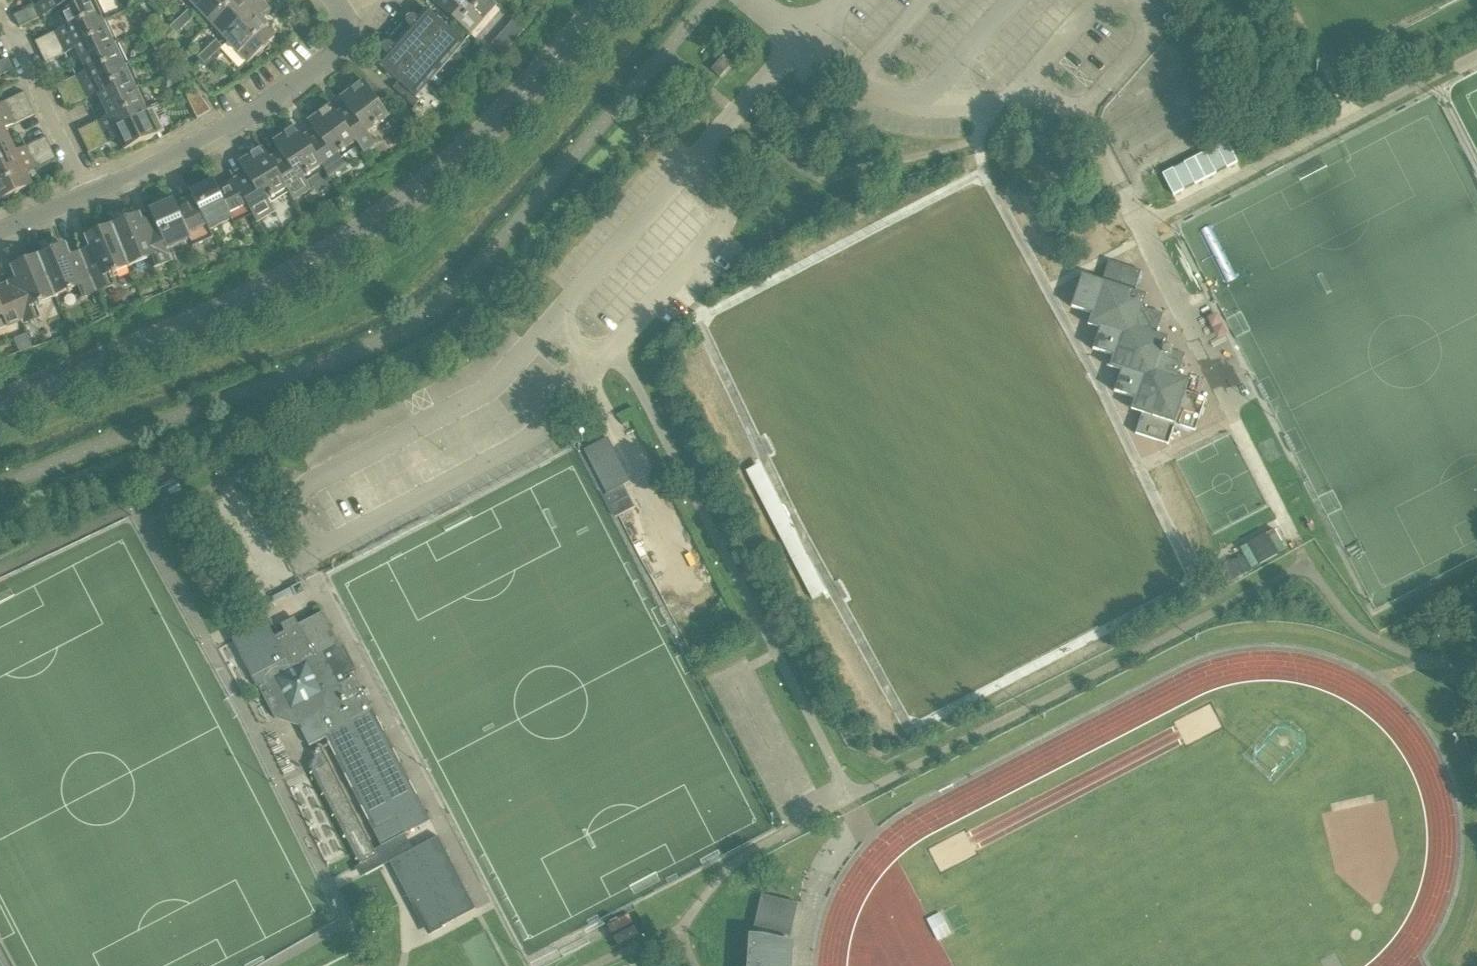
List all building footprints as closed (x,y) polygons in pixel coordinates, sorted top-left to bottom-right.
[(76,0),(44,0),(44,1),(14,16),(20,27),(76,0)] [(107,19),(98,0),(90,0),(59,15),(65,27),(35,42),(40,52),(107,19)] [(204,0),(188,0),(195,8),(204,0)] [(195,8),(209,23),(235,0),(204,0),(195,8)] [(262,4),(258,0),(250,0),(246,4),(242,0),(235,0),(209,23),(222,39),(262,4)] [(433,2),(470,34),(496,5),(491,0),(435,0),(433,2)] [(259,18),(268,10),(262,4),(222,39),(244,64),(272,40),(263,30),(266,27),(259,18)] [(188,11),(179,19),(185,25),(194,17),(188,11)] [(437,67),(461,40),(429,11),(421,21),(414,15),(409,16),(406,19),(407,24),(413,30),(405,39),(437,67)] [(81,60),(118,42),(107,19),(40,52),(45,64),(76,49),(81,60)] [(179,19),(170,27),(176,34),(185,25),(179,19)] [(524,30),(513,21),(503,32),(513,42),(524,30)] [(420,100),(413,94),(437,67),(405,39),(397,48),(390,42),(385,43),(382,46),(383,51),(389,56),(380,66),(398,82),(393,88),(414,107),(420,100)] [(216,40),(207,49),(213,55),(222,47),(216,40)] [(61,97),(129,64),(118,42),(81,60),(86,71),(56,86),(61,97)] [(207,49),(198,57),(204,63),(213,55),(207,49)] [(720,78),(733,64),(724,55),(711,69),(720,78)] [(13,70),(8,59),(0,62),(0,76),(13,70)] [(102,105),(140,87),(129,64),(61,97),(67,108),(97,94),(102,105)] [(368,132),(389,116),(363,81),(340,98),(345,105),(335,112),(359,146),(364,153),(376,143),(368,132)] [(83,142),(150,109),(140,87),(102,105),(108,116),(78,131),(83,142)] [(29,104),(24,92),(0,104),(0,117),(29,104)] [(34,114),(29,104),(0,117),(0,145),(10,140),(4,128),(34,114)] [(335,112),(330,105),(307,121),(312,128),(303,135),(302,135),(324,170),(324,171),(329,177),(346,165),(341,158),(359,146),(335,112)] [(124,150),(161,132),(150,109),(83,142),(88,153),(119,138),(124,150)] [(302,135),(303,135),(298,128),(274,144),(279,152),(269,158),(289,193),(289,194),(293,200),(311,189),(306,181),(324,171),(324,170),(302,135)] [(51,148),(45,137),(15,151),(10,140),(0,145),(0,172),(51,148)] [(1173,195),(1237,162),(1226,141),(1162,174),(1173,195)] [(56,159),(51,148),(0,172),(0,200),(31,185),(26,174),(56,159)] [(269,158),(264,150),(240,164),(244,172),(233,178),(250,209),(256,222),(274,211),(270,204),(289,194),(289,193),(269,158)] [(232,218),(250,209),(233,178),(216,186),(213,179),(189,191),(191,195),(192,195),(194,199),(210,230),(232,219),(232,218)] [(210,230),(194,199),(192,195),(191,195),(174,203),(173,199),(149,209),(152,216),(167,250),(168,249),(190,240),(193,246),(213,238),(210,230)] [(1110,213),(1116,210),(1112,203),(1106,206),(1110,213)] [(152,216),(140,221),(138,214),(111,225),(128,266),(149,257),(154,268),(173,261),(168,249),(167,250),(152,216)] [(109,274),(128,266),(111,225),(98,231),(99,235),(87,239),(90,247),(79,251),(95,292),(113,285),(109,274)] [(79,251),(68,256),(63,245),(38,255),(54,296),(80,286),(84,297),(95,292),(79,251)] [(34,304),(54,296),(38,255),(12,266),(17,278),(6,283),(21,321),(23,324),(39,317),(34,304)] [(1141,271),(1109,260),(1108,260),(1102,281),(1082,274),(1071,307),(1091,313),(1087,325),(1099,329),(1092,349),(1113,356),(1109,368),(1120,371),(1114,391),(1134,398),(1130,410),(1142,414),(1135,434),(1168,444),(1175,424),(1195,431),(1205,398),(1185,391),(1189,380),(1177,376),(1184,356),(1164,349),(1168,337),(1156,334),(1163,314),(1143,307),(1147,295),(1135,291),(1141,271)] [(0,285),(0,320),(4,318),(7,326),(21,321),(6,283),(0,285)] [(606,494),(630,482),(608,438),(584,450),(606,494)] [(635,507),(623,485),(606,494),(604,495),(615,517),(619,515),(635,507)] [(296,595),(306,590),(303,585),(293,590),(296,595)] [(346,677),(357,671),(344,647),(340,645),(322,612),(273,637),(281,653),(266,662),(269,668),(264,683),(258,686),(275,719),(281,716),(296,721),(299,727),(315,718),(381,846),(405,834),(430,821),(355,676),(347,680),(346,677)] [(360,865),(377,856),(374,850),(321,747),(312,751),(315,757),(311,769),(360,865)] [(390,863),(389,862),(412,850),(405,834),(381,846),(374,850),(377,856),(360,865),(356,867),(361,877),(378,868),(385,865),(390,863)] [(412,850),(389,862),(390,863),(408,899),(413,897),(431,933),(476,910),(438,836),(412,850)] [(783,956),(786,956),(798,904),(761,895),(752,934),(749,934),(747,965),(783,965),(783,956)]
